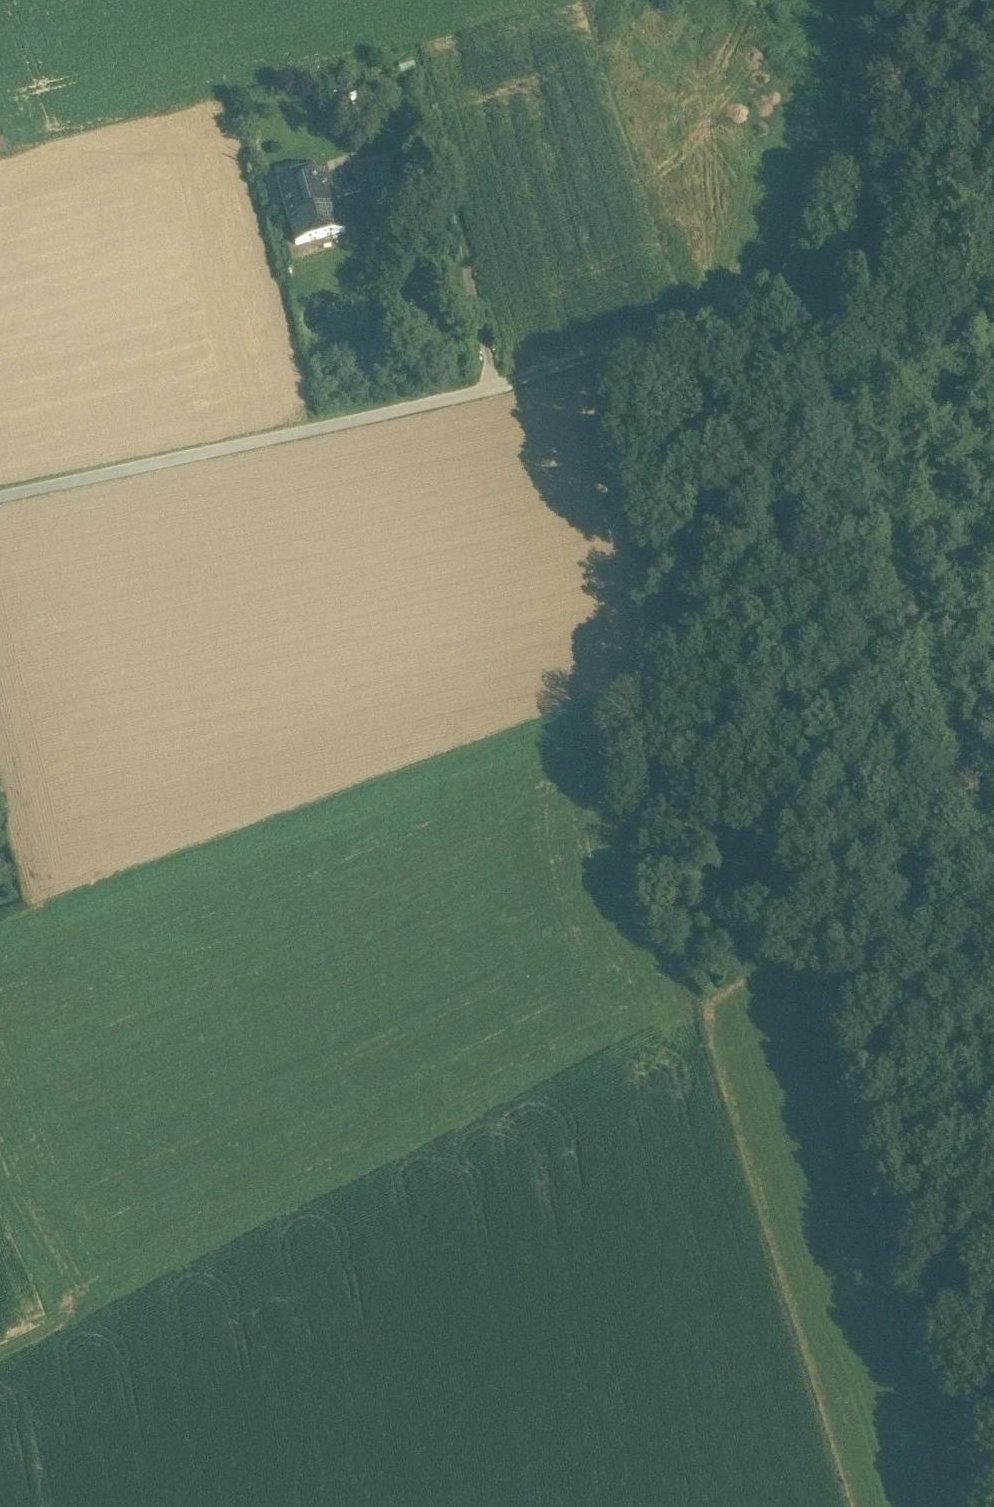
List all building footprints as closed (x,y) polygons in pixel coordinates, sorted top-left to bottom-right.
[(392,167),(369,174),(372,186),(387,182),(395,179),(392,167)] [(327,169),(280,183),(298,246),(345,232),(327,169)] [(395,179),(387,182),(391,193),(399,191),(395,179)] [(387,182),(372,186),(375,197),(391,193),(387,182)]
